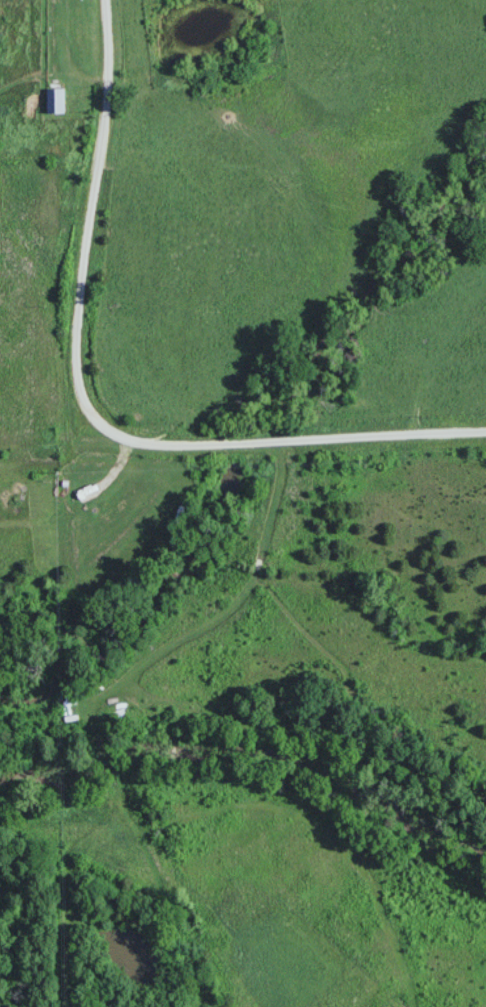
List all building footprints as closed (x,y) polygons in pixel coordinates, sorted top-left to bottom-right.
[(48,89),(48,113),(67,113),(67,89),(48,89)]
